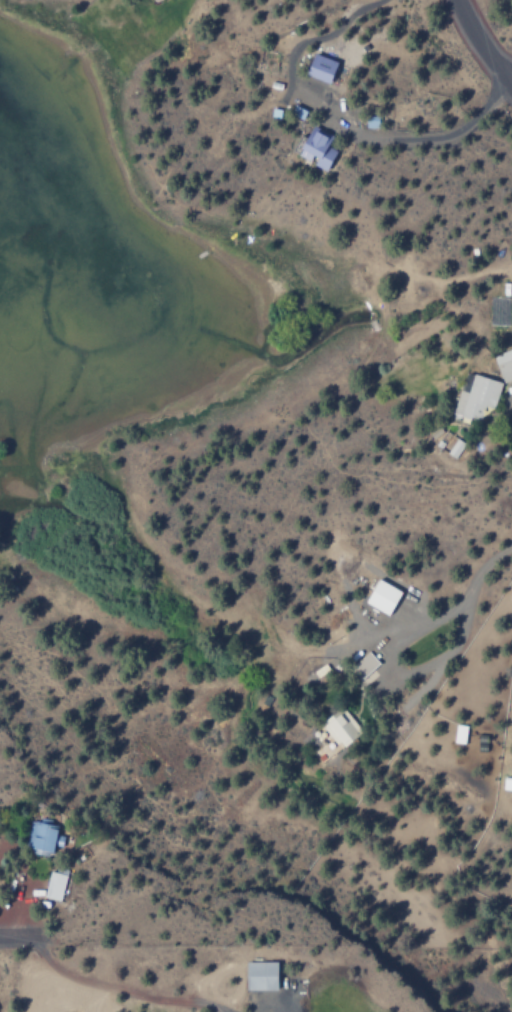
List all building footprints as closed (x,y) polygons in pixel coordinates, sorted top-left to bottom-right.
[(305,75),(329,82),(335,61),(312,53),(305,75)] [(326,170),(335,149),(326,145),(331,135),(309,126),(297,155),(312,161),(311,164),(326,170)] [(502,382),(511,379),(511,348),(492,355),(502,382)] [(500,383),(473,374),(467,393),(458,390),(451,413),(473,420),(474,418),(480,420),(484,405),(492,408),(500,383)] [(433,438),(428,432),(438,425),(442,431),(433,438)] [(447,453),(456,439),(464,444),(455,458),(447,453)] [(440,448),(435,445),(438,440),(443,443),(440,448)] [(348,668),(359,680),(378,664),(368,652),(348,668)] [(361,732),(340,707),(320,724),(341,749),(361,732)] [(453,743),(464,744),(466,726),(455,725),(453,743)] [(503,777),(502,790),(511,791),(511,778),(503,777)] [(30,820),(38,822),(39,818),(51,821),(50,825),(57,827),(55,835),(62,837),(60,847),(53,845),(51,854),(46,853),(45,857),(31,853),(32,849),(28,848),(29,846),(24,845),(30,820)] [(48,871),(41,897),(59,902),(67,870),(56,867),(54,873),(48,871)] [(245,962),(245,991),(275,991),(275,962),(245,962)]
